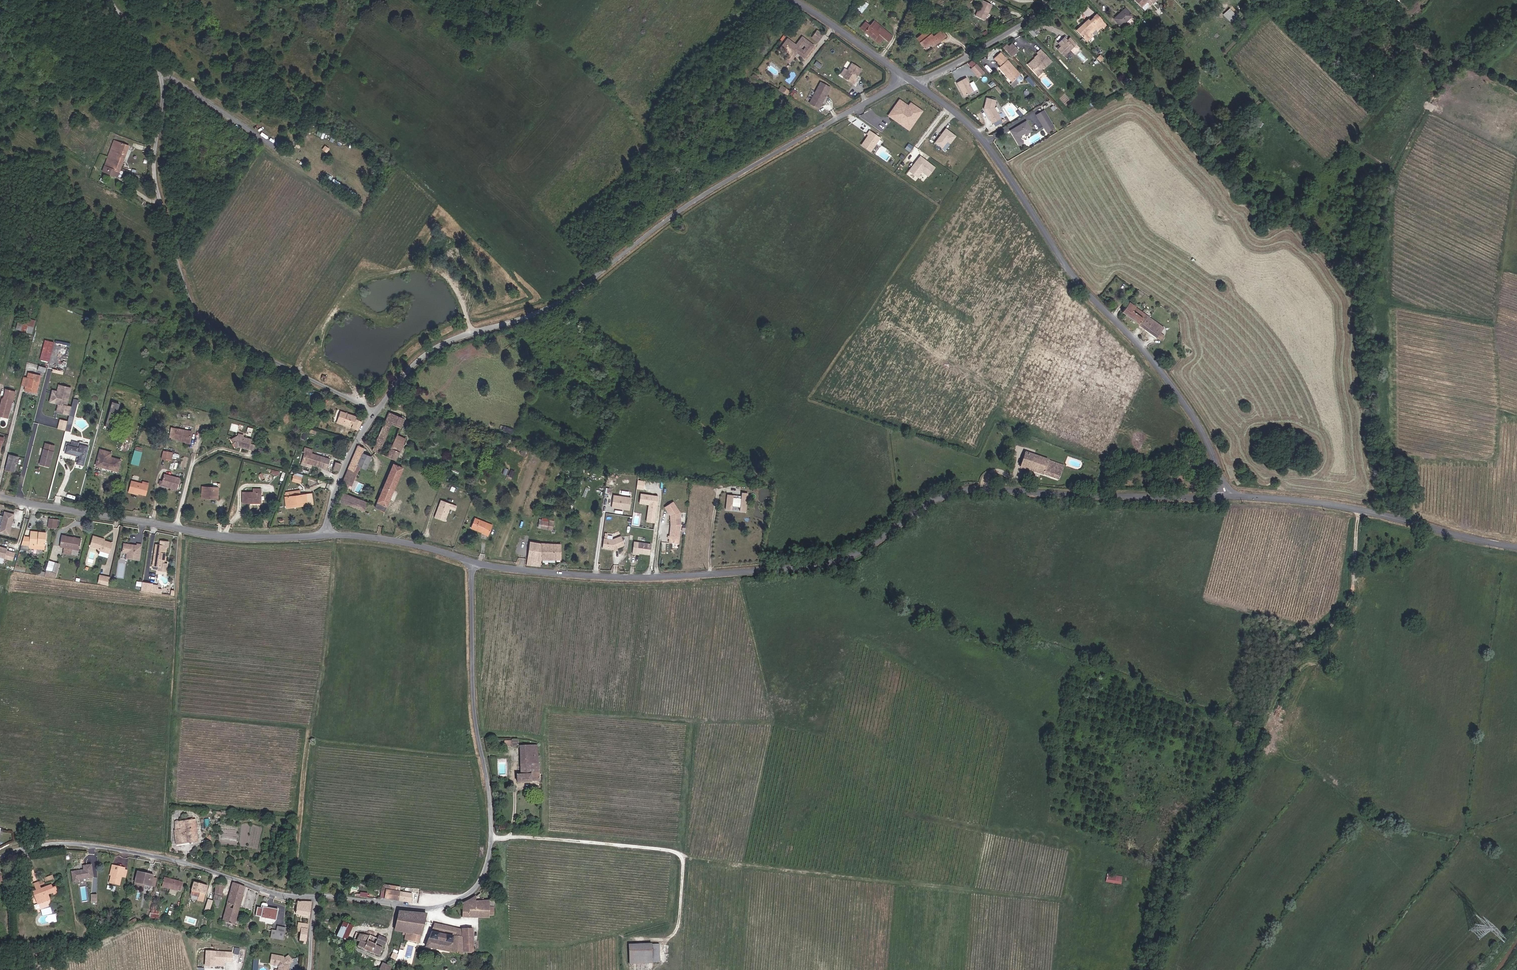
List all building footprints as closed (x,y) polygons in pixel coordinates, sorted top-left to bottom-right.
[(993,5),(982,0),(975,16),(985,21),(993,5)] [(862,12),(869,4),(866,1),(858,9),(862,12)] [(1128,13),(1121,6),(1109,16),(1116,24),(1128,13)] [(1230,21),(1237,14),(1230,7),(1223,14),(1230,21)] [(1101,21),(1095,15),(1092,18),(1097,25),(1101,21)] [(1075,31),(1083,40),(1088,36),(1095,30),(1096,31),(1100,27),(1102,30),(1105,26),(1101,21),(1097,25),(1092,18),(1088,21),(1087,20),(1075,31)] [(874,32),(865,25),(858,20),(856,24),(854,23),(852,27),(855,29),(856,28),(870,39),(874,32)] [(879,28),(869,20),(865,25),(874,32),(875,33),(879,28)] [(1146,33),(1150,29),(1144,23),(1140,26),(1146,33)] [(885,40),(888,35),(879,28),(875,33),(885,40)] [(1034,28),(1029,33),(1034,38),(1039,34),(1034,28)] [(812,38),(819,42),(823,34),(816,29),(812,38)] [(929,43),(930,45),(938,39),(934,33),(930,36),(926,29),(914,37),(922,48),(929,43)] [(1078,48),(1069,37),(1066,40),(1063,36),(1057,42),(1060,46),(1056,49),(1062,55),(1069,49),(1072,53),(1078,48)] [(1088,36),(1083,40),(1087,45),(1092,40),(1088,36)] [(797,54),(805,60),(815,47),(803,38),(796,46),(789,39),(780,49),(784,53),(786,51),(790,54),(788,56),(792,60),(797,54)] [(1005,45),(1002,48),(1006,52),(1012,45),(1009,42),(1005,45)] [(1012,45),(1006,52),(1009,55),(1015,48),(1012,45)] [(1034,57),(1033,58),(1040,64),(1041,66),(1048,59),(1038,48),(1035,51),(1036,52),(1032,55),(1034,57)] [(1001,53),(995,58),(999,62),(996,65),(1010,80),(1018,72),(1001,53)] [(1040,64),(1033,58),(1026,64),(1032,71),(1040,64)] [(981,68),(973,59),(973,60),(968,64),(976,72),(981,68)] [(850,66),(840,79),(850,86),(853,83),(852,82),(859,72),(850,66)] [(961,92),(971,86),(964,73),(953,79),(961,92)] [(827,90),(817,84),(806,105),(815,110),(827,90)] [(781,85),(779,89),(788,95),(790,90),(781,85)] [(992,106),(993,97),(984,95),(981,106),(990,120),(998,116),(992,106)] [(896,98),(885,114),(906,128),(919,109),(907,101),(905,104),(896,98)] [(1051,124),(1043,111),(1036,115),(1042,125),(1046,122),(1049,126),(1051,124)] [(1024,132),(1030,129),(1024,119),(1011,126),(1012,128),(1009,130),(1018,145),(1022,142),(1017,134),(1023,131),(1024,132)] [(871,152),(881,137),(870,130),(860,144),(871,152)] [(956,144),(960,138),(945,130),(934,140),(941,145),(947,139),(956,144)] [(102,172),(101,177),(116,182),(118,178),(111,175),(113,170),(120,173),(129,148),(113,142),(105,165),(102,172)] [(942,154),(950,158),(954,153),(936,144),(928,155),(937,161),(942,154)] [(928,177),(936,166),(920,155),(907,172),(917,179),(922,172),(928,177)] [(1151,335),(1158,325),(1124,298),(1116,308),(1151,335)] [(16,329),(33,333),(36,321),(20,316),(16,329)] [(45,340),(44,347),(53,348),(54,341),(45,340)] [(40,360),(49,362),(52,350),(43,348),(40,360)] [(26,361),(5,357),(3,363),(25,367),(26,361)] [(35,392),(39,375),(28,373),(27,378),(25,386),(24,390),(35,392)] [(66,406),(71,388),(59,385),(57,391),(58,393),(58,395),(56,403),(66,406)] [(15,391),(5,389),(3,398),(2,397),(0,405),(0,415),(7,417),(11,400),(13,400),(15,391)] [(73,399),(64,431),(70,433),(78,401),(73,399)] [(119,403),(111,401),(105,425),(114,427),(119,403)] [(388,412),(378,436),(385,439),(381,447),(379,453),(395,460),(411,421),(388,412)] [(356,431),(358,428),(360,421),(355,420),(356,417),(347,414),(345,418),(336,415),(333,422),(356,431)] [(177,442),(177,444),(186,446),(189,434),(168,429),(166,440),(177,442)] [(245,449),(248,439),(241,436),(241,434),(235,433),(234,435),(227,439),(231,445),(233,445),(235,443),(241,445),(241,447),(245,449)] [(385,439),(378,436),(375,444),(381,447),(385,439)] [(40,464),(49,467),(55,444),(46,442),(40,464)] [(84,465),(88,447),(78,444),(78,448),(66,446),(65,452),(78,456),(77,463),(84,465)] [(373,451),(379,453),(381,447),(375,444),(373,451)] [(312,450),(303,447),(302,452),(303,452),(300,462),(325,469),(328,460),(311,455),(312,450)] [(347,470),(354,473),(354,472),(362,454),(364,449),(357,447),(347,470)] [(96,465),(104,467),(117,470),(120,459),(110,456),(106,455),(107,451),(100,449),(96,465)] [(133,452),(129,467),(136,468),(140,453),(133,452)] [(161,452),(159,460),(168,462),(170,454),(164,453),(161,452)] [(1063,466),(1025,453),(1020,468),(1059,480),(1063,466)] [(362,454),(354,472),(362,475),(370,476),(371,473),(363,471),(369,457),(365,455),(362,454)] [(15,478),(19,462),(9,460),(5,475),(15,478)] [(370,518),(381,522),(391,495),(402,468),(392,463),(387,475),(377,472),(376,477),(385,481),(370,518)] [(341,486),(344,488),(347,489),(354,473),(347,470),(341,486)] [(294,472),(292,481),(301,483),(302,473),(294,472)] [(168,487),(167,489),(175,491),(178,480),(163,476),(162,481),(161,485),(168,487)] [(157,487),(167,489),(168,487),(161,485),(162,481),(158,480),(157,487)] [(131,483),(129,491),(138,493),(137,494),(145,496),(147,486),(131,483)] [(208,495),(215,496),(215,487),(199,486),(199,497),(208,498),(208,495)] [(258,487),(251,487),(251,491),(240,492),(241,503),(256,502),(256,491),(258,491),(258,487)] [(734,494),(726,494),(725,510),(746,512),(748,492),(741,492),(741,497),(733,497),(734,494)] [(342,493),(338,502),(358,509),(361,500),(342,493)] [(655,523),(658,494),(640,493),(639,503),(648,504),(646,522),(655,523)] [(296,502),(296,504),(311,502),(310,494),(284,497),(285,504),(296,502)] [(611,508),(630,509),(631,495),(612,494),(611,508)] [(455,510),(457,505),(441,499),(434,517),(445,521),(450,508),(455,510)] [(678,545),(679,525),(678,514),(671,503),(663,508),(669,517),(669,526),(668,544),(678,545)] [(0,528),(0,532),(9,535),(15,513),(4,510),(3,515),(0,514),(0,527),(0,528)] [(492,525),(474,519),(471,528),(482,532),(481,533),(488,536),(492,525)] [(549,529),(550,522),(543,521),(542,528),(549,529)] [(31,530),(30,537),(30,542),(44,544),(45,544),(46,532),(31,530)] [(79,548),(81,537),(62,534),(60,545),(79,548)] [(108,554),(111,543),(101,541),(102,539),(93,537),(90,546),(99,549),(100,551),(108,554)] [(616,550),(624,546),(621,537),(612,541),(607,540),(604,540),(602,549),(613,551),(616,550)] [(561,560),(561,552),(557,552),(557,545),(553,544),(530,541),(527,566),(540,567),(541,559),(561,560)] [(649,555),(651,545),(633,543),(632,554),(637,555),(637,554),(639,554),(649,555)] [(138,561),(140,545),(136,545),(135,547),(123,545),(122,553),(126,553),(125,559),(138,561)] [(162,567),(163,561),(164,557),(165,547),(156,545),(153,565),(162,567)] [(0,546),(0,562),(4,563),(6,558),(14,560),(17,551),(0,546)] [(56,578),(60,562),(48,560),(45,576),(56,578)] [(100,574),(98,582),(107,584),(109,576),(100,574)] [(144,585),(141,585),(140,592),(151,593),(152,585),(144,584),(144,585)] [(540,781),(538,745),(519,745),(521,774),(518,774),(517,782),(540,781)] [(177,844),(197,841),(194,822),(193,821),(174,823),(177,844)] [(82,865),(83,868),(71,871),(73,881),(94,877),(92,863),(82,865)] [(114,884),(125,887),(127,878),(131,879),(133,872),(128,870),(127,874),(118,871),(114,884)] [(149,886),(155,888),(155,887),(157,879),(157,876),(143,872),(139,887),(148,890),(149,886)] [(1122,876),(1107,873),(1105,881),(1121,884),(1122,876)] [(57,876),(39,883),(40,886),(58,879),(57,876)] [(181,893),(186,894),(189,883),(169,879),(167,889),(173,891),(181,893)] [(207,886),(194,882),(192,892),(198,893),(196,902),(203,904),(207,886)] [(223,922),(236,926),(246,886),(234,883),(229,902),(223,922)] [(41,889),(37,891),(33,892),(37,902),(41,900),(43,903),(51,900),(49,894),(55,892),(56,895),(59,893),(56,884),(41,889)] [(215,886),(213,901),(220,902),(222,887),(215,886)] [(384,899),(406,903),(411,904),(412,895),(386,891),(384,899)] [(476,900),(476,895),(474,897),(462,904),(463,917),(491,918),(491,900),(476,900)] [(297,915),(310,917),(311,903),(298,901),(297,915)] [(277,919),(280,910),(269,907),(270,904),(269,903),(266,902),(264,903),(263,907),(259,906),(257,914),(277,919)] [(399,912),(396,930),(396,931),(406,932),(404,940),(418,943),(426,915),(399,912)] [(352,927),(343,923),(338,938),(346,942),(352,927)] [(302,929),(308,930),(309,925),(299,924),(298,935),(301,935),(302,929)] [(452,936),(451,952),(460,953),(465,955),(465,938),(464,938),(464,929),(463,929),(463,930),(435,924),(432,932),(452,936)] [(284,940),(286,934),(288,927),(279,925),(278,930),(273,928),(271,936),(284,940)] [(465,938),(465,955),(474,956),(473,928),(464,929),(464,938),(465,938)] [(426,948),(451,952),(452,936),(432,932),(427,946),(426,948)] [(363,936),(359,944),(357,948),(379,958),(382,949),(375,946),(376,944),(384,947),(387,940),(379,937),(377,940),(369,936),(369,938),(363,936)] [(653,945),(630,944),(629,964),(652,965),(653,945)] [(214,965),(225,966),(225,960),(232,961),(233,951),(205,949),(204,966),(214,967),(214,965)] [(287,964),(291,960),(287,954),(283,958),(281,957),(281,956),(270,954),(269,964),(276,965),(277,967),(276,969),(286,969),(287,964)] [(389,960),(396,962),(398,957),(392,954),(389,960)]
